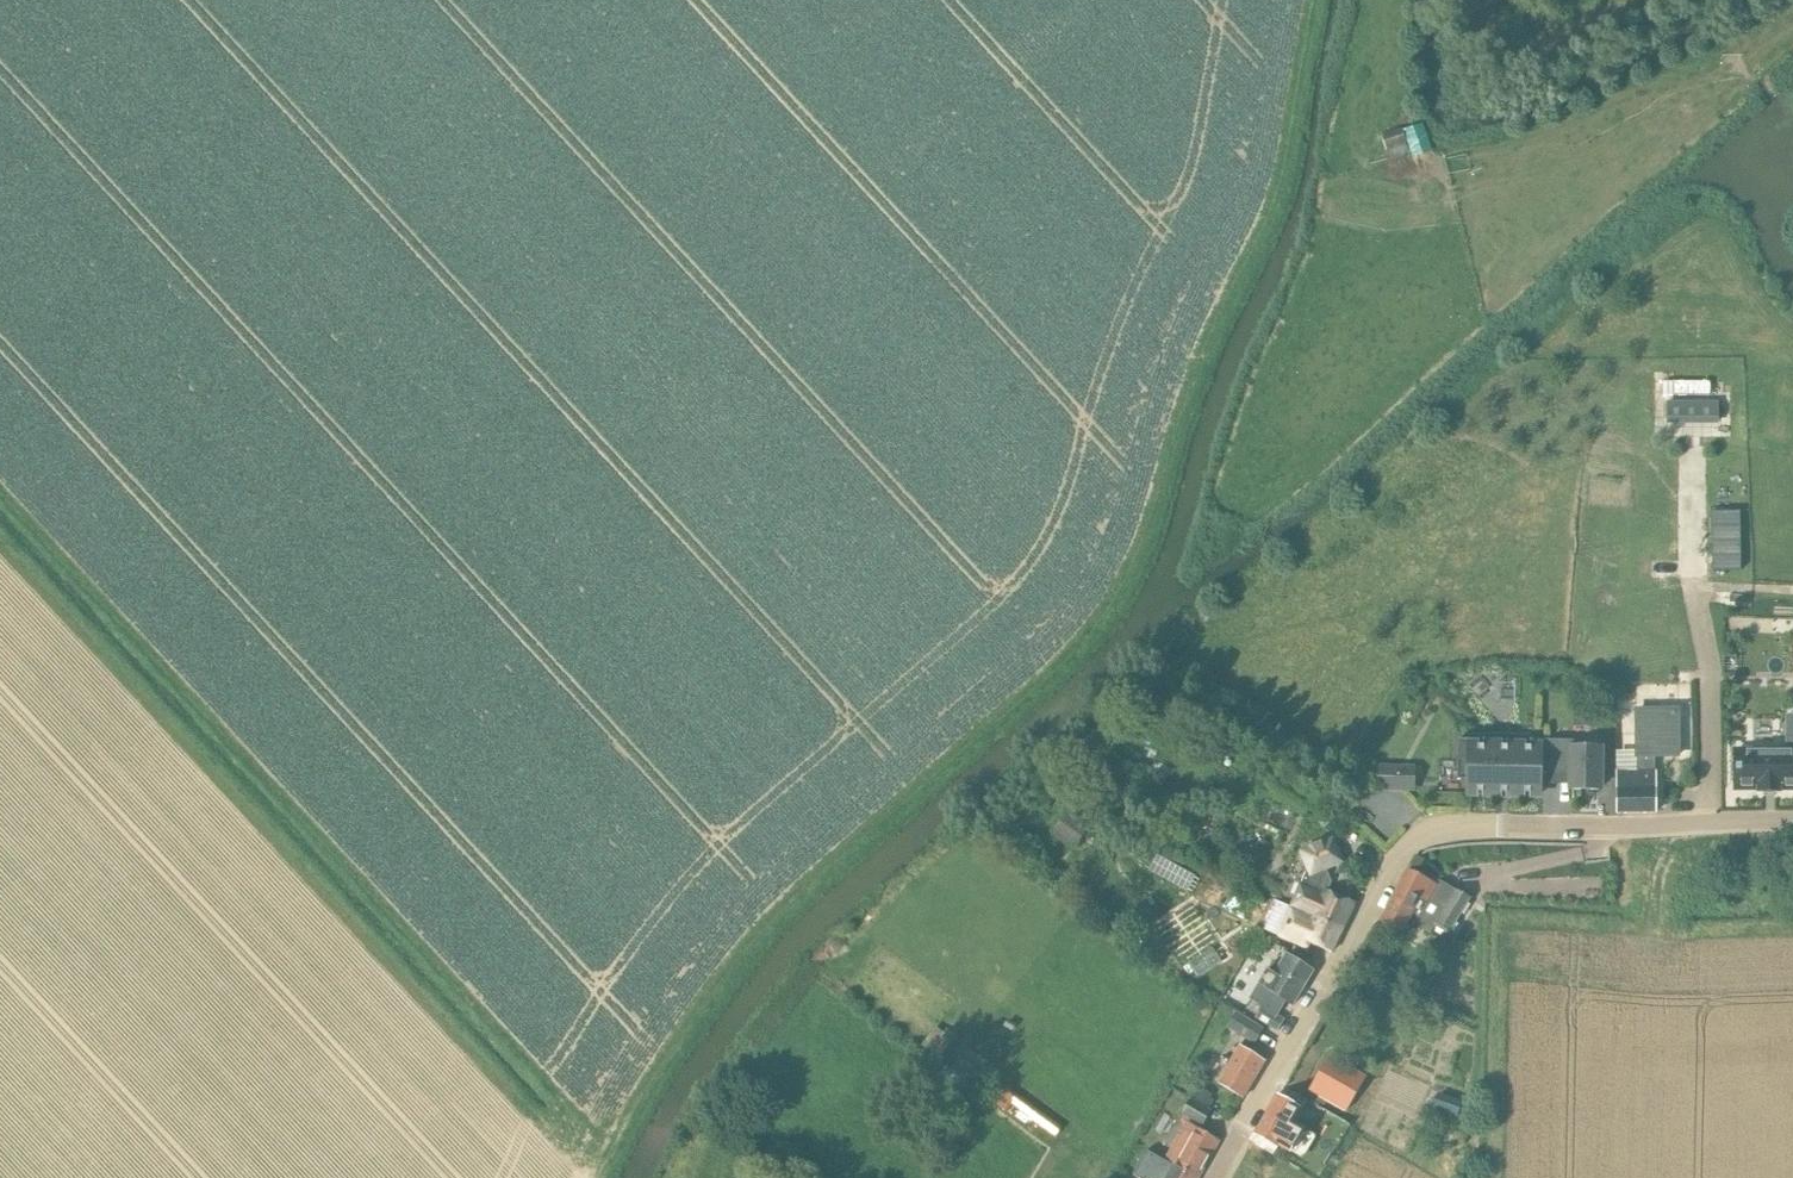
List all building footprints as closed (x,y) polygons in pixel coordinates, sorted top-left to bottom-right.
[(1401,127),(1380,134),(1385,151),(1406,144),(1401,127)] [(1713,510),(1712,569),(1741,569),(1742,511),(1713,510)] [(1669,559),(1654,559),(1654,577),(1670,577),(1669,559)] [(1637,708),(1637,732),(1638,771),(1617,771),(1618,812),(1655,812),(1655,758),(1681,757),(1680,707),(1637,708)] [(1600,708),(1574,708),(1574,727),(1600,726),(1600,708)] [(1736,750),(1736,788),(1760,788),(1759,791),(1779,791),(1779,788),(1792,788),(1792,715),(1785,715),(1786,747),(1786,750),(1736,750)] [(1469,745),(1469,788),(1469,798),(1543,799),(1543,784),(1568,784),(1567,791),(1600,791),(1601,747),(1574,746),(1574,740),(1541,740),(1540,746),(1469,745)] [(1397,788),(1397,769),(1378,768),(1377,788),(1397,788)] [(1054,833),(1076,849),(1091,827),(1068,812),(1054,833)] [(1256,889),(1292,905),(1291,908),(1342,930),(1343,931),(1355,903),(1327,891),(1331,882),(1326,870),(1343,863),(1333,839),(1301,852),(1302,855),(1289,882),(1287,881),(1283,889),(1261,878),(1256,889)] [(1379,920),(1399,930),(1401,931),(1408,919),(1430,932),(1436,922),(1451,930),(1470,898),(1423,870),(1419,876),(1407,869),(1379,920)] [(1332,952),(1342,930),(1291,908),(1278,902),(1265,931),(1278,936),(1308,949),(1310,943),(1332,952)] [(1272,963),(1258,986),(1252,996),(1263,1002),(1255,1016),(1278,1030),(1284,1020),(1273,1013),(1281,998),(1293,1005),(1313,971),(1286,954),(1278,966),(1272,963)] [(1235,1014),(1227,1028),(1253,1043),(1261,1029),(1235,1014)] [(1219,1083),(1223,1085),(1243,1098),(1265,1062),(1240,1047),(1233,1058),(1230,1063),(1219,1083)] [(1331,1056),(1311,1090),(1315,1092),(1346,1111),(1363,1080),(1365,1077),(1332,1057),(1331,1056)] [(1201,1090),(1196,1100),(1207,1106),(1212,1096),(1201,1090)] [(1276,1144),(1285,1149),(1290,1152),(1304,1129),(1291,1121),(1299,1108),(1277,1095),(1255,1132),(1276,1144)] [(1464,1103),(1439,1095),(1433,1110),(1457,1119),(1464,1103)] [(1212,1109),(1207,1106),(1196,1100),(1192,1098),(1183,1115),(1203,1126),(1212,1109)] [(1164,1160),(1195,1177),(1198,1177),(1207,1162),(1203,1160),(1215,1140),(1185,1123),(1164,1160)] [(1138,1177),(1195,1177),(1164,1160),(1147,1151),(1133,1175),(1138,1177)]
